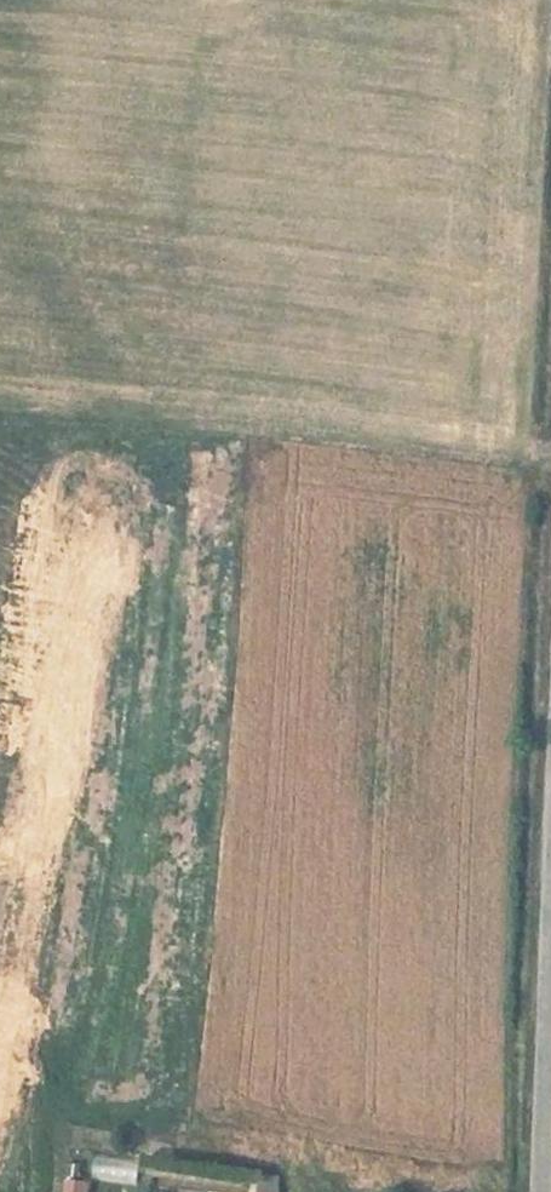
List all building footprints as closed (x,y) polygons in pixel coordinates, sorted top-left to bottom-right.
[(93,1178),(137,1183),(140,1163),(95,1157),(93,1178)] [(65,1176),(63,1191),(81,1191),(83,1179),(65,1176)]
